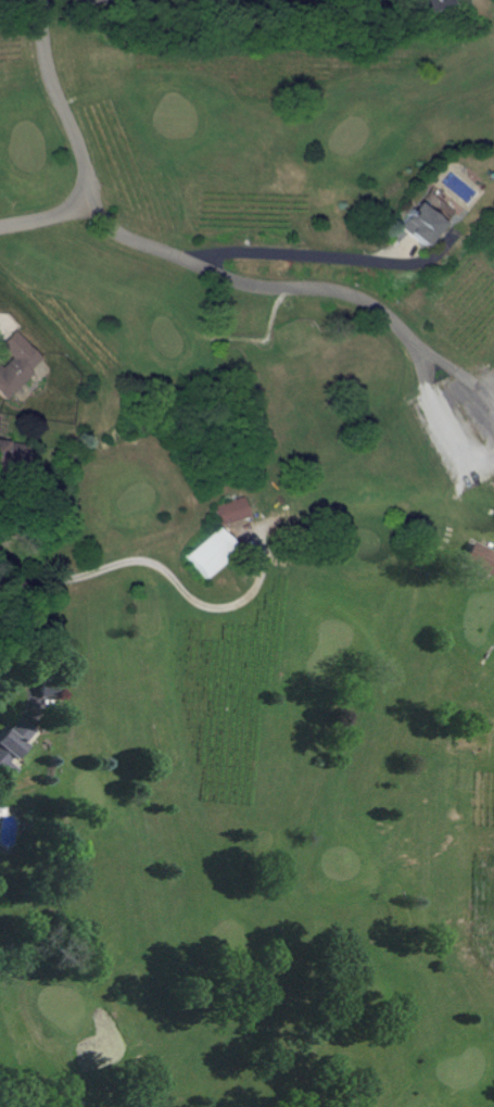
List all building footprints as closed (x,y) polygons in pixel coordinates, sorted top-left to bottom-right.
[(407,9),(418,5),(416,0),(403,0),(407,9)] [(453,5),(451,0),(421,0),(425,13),(453,5)] [(396,228),(421,199),(451,225),(426,253),(396,228)] [(4,406),(38,374),(34,369),(45,360),(15,329),(0,343),(13,356),(3,366),(0,362),(0,402),(4,406)] [(24,442),(0,441),(0,467),(23,467),(24,442)] [(210,502),(246,491),(253,515),(216,526),(210,502)] [(183,557),(202,579),(238,550),(218,528),(183,557)] [(477,542),(493,551),(493,574),(493,576),(466,561),(477,542)] [(9,778),(16,769),(10,764),(15,757),(21,763),(33,750),(26,743),(35,733),(21,720),(10,732),(4,727),(0,731),(0,770),(9,778)]
